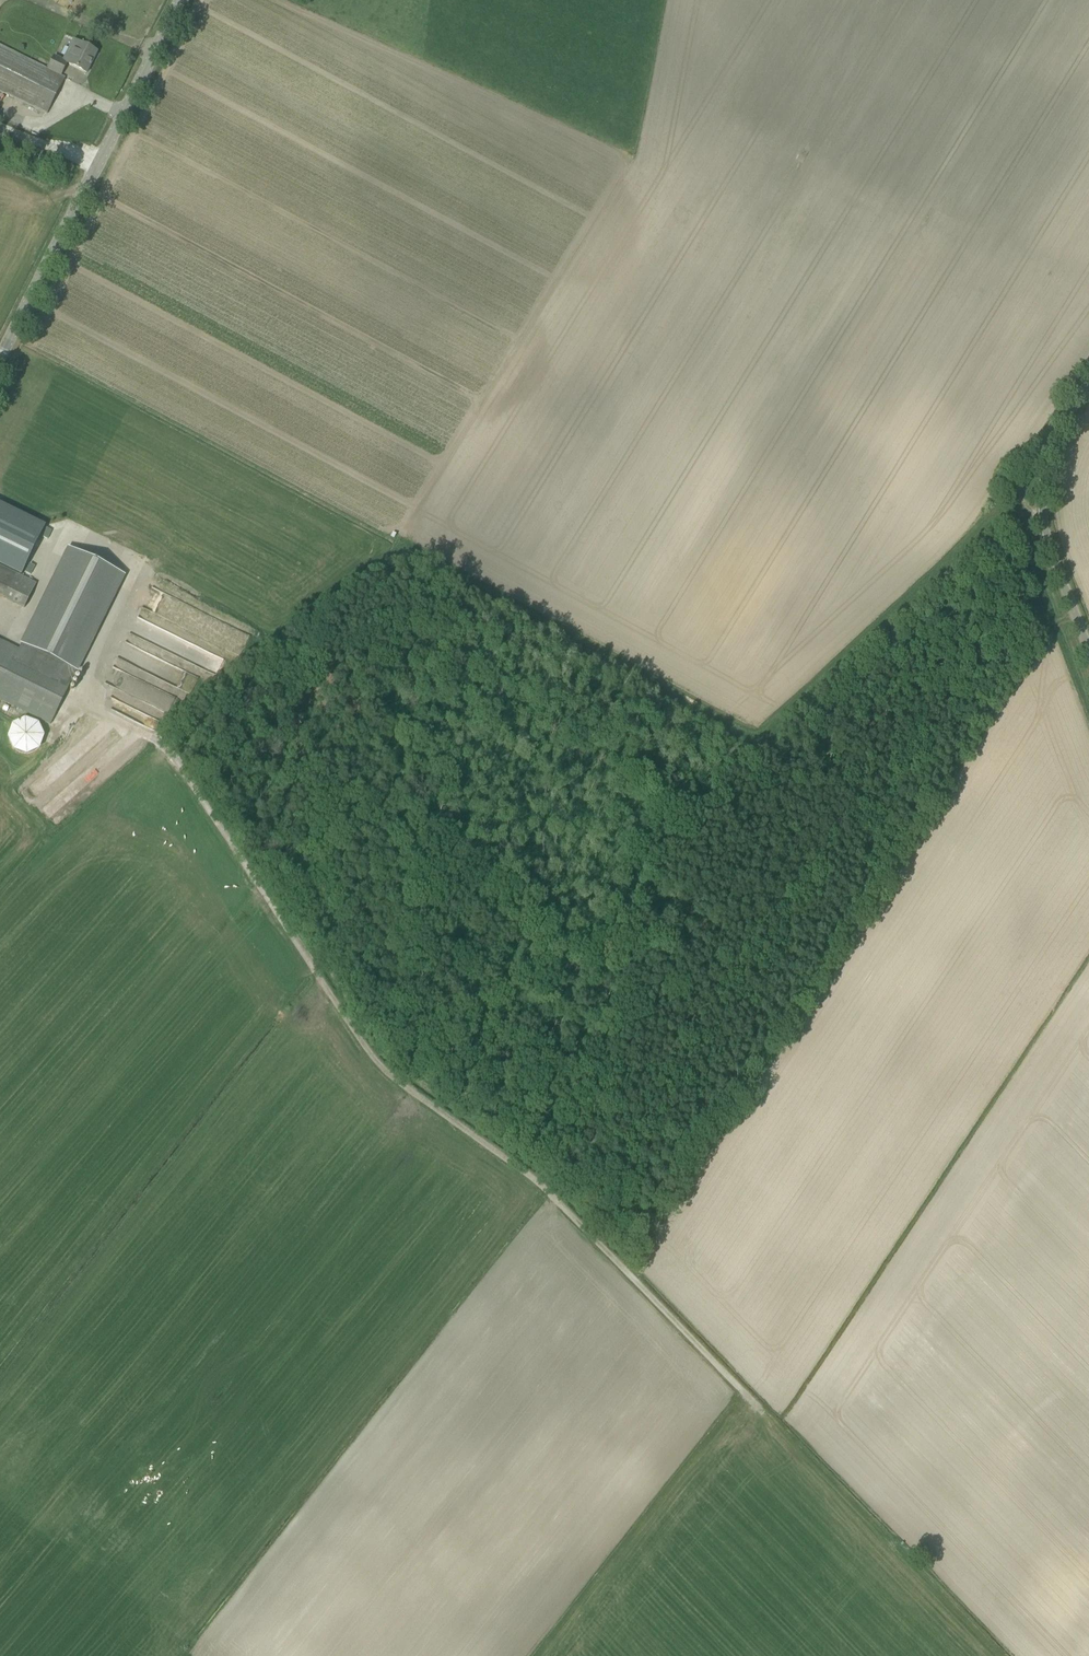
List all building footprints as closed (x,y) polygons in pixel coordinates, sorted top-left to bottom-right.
[(54,57),(48,69),(61,75),(67,64),(86,73),(97,52),(74,40),(64,61),(54,57)] [(37,109),(46,114),(65,78),(55,73),(0,46),(0,91),(37,109)] [(16,136),(32,144),(36,136),(20,128),(16,136)] [(22,574),(46,525),(0,503),(0,564),(22,574)] [(45,530),(41,538),(45,541),(50,532),(45,530)] [(50,724),(72,679),(85,653),(124,575),(69,548),(19,649),(18,649),(19,647),(0,638),(0,699),(50,724)] [(31,562),(26,571),(30,573),(35,564),(31,562)] [(25,608),(36,584),(0,567),(0,596),(25,608)] [(148,590),(140,608),(239,653),(245,640),(224,631),(227,625),(148,590)] [(133,622),(128,634),(217,670),(222,657),(133,622)] [(192,691),(198,676),(122,644),(115,660),(192,691)] [(167,712),(173,698),(126,677),(120,691),(167,712)] [(8,738),(13,750),(27,755),(39,749),(44,736),(38,723),(25,718),(12,725),(8,738)]
